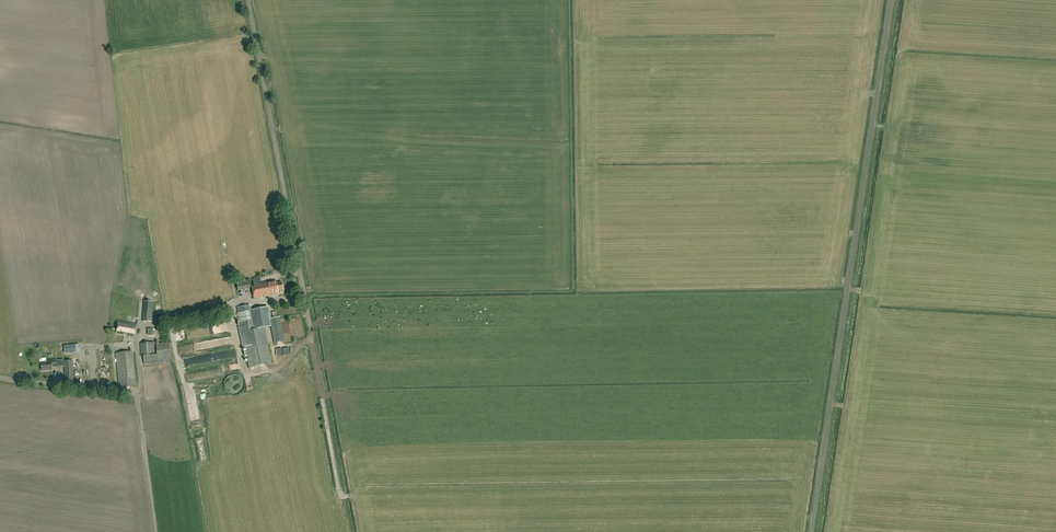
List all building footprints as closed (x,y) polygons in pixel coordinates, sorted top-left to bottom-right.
[(261,283),(260,278),(253,279),(254,285),(251,285),(254,299),(279,294),(278,291),(283,290),(282,282),(276,283),(276,280),(261,283)] [(154,312),(154,308),(153,308),(153,301),(144,301),(142,320),(152,321),(152,312),(154,312)] [(241,326),(238,327),(242,347),(246,346),(250,367),(271,363),(267,344),(264,327),(271,326),(270,318),(267,307),(251,310),(250,305),(238,308),(239,313),(240,320),(241,326)] [(274,342),(284,340),(279,316),(270,318),(271,326),(274,342)] [(136,323),(118,321),(116,334),(134,337),(136,323)] [(156,344),(156,342),(140,343),(141,356),(143,355),(144,364),(171,362),(169,342),(156,344)] [(74,353),(79,352),(78,345),(64,346),(65,354),(71,353),(71,354),(74,353)] [(119,387),(137,385),(133,351),(115,353),(119,387)] [(52,367),(64,366),(59,366),(58,360),(50,361),(50,362),(41,363),(42,371),(52,370),(52,367)] [(64,366),(65,383),(75,382),(73,360),(63,361),(63,360),(58,360),(59,366),(64,366)]
